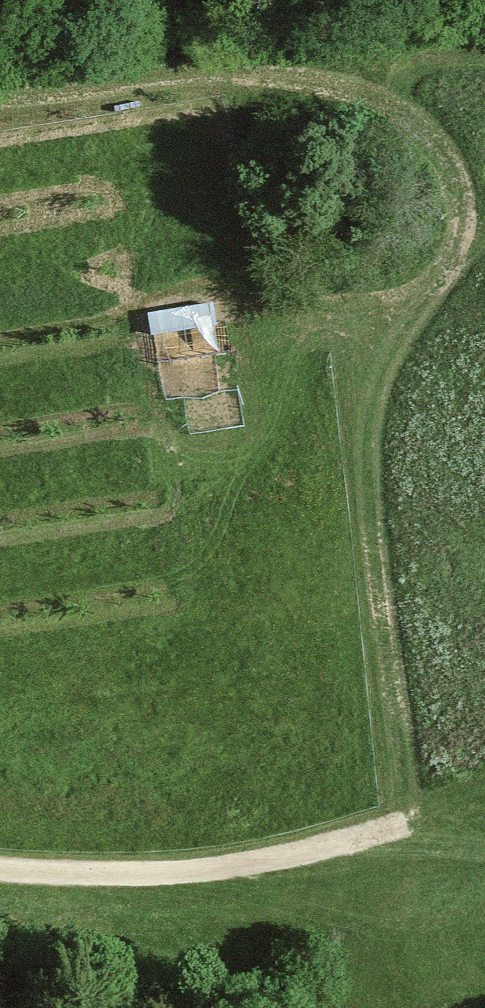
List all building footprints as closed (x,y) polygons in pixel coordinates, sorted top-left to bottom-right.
[(225,293),(157,303),(164,349),(232,339),(225,293)]
